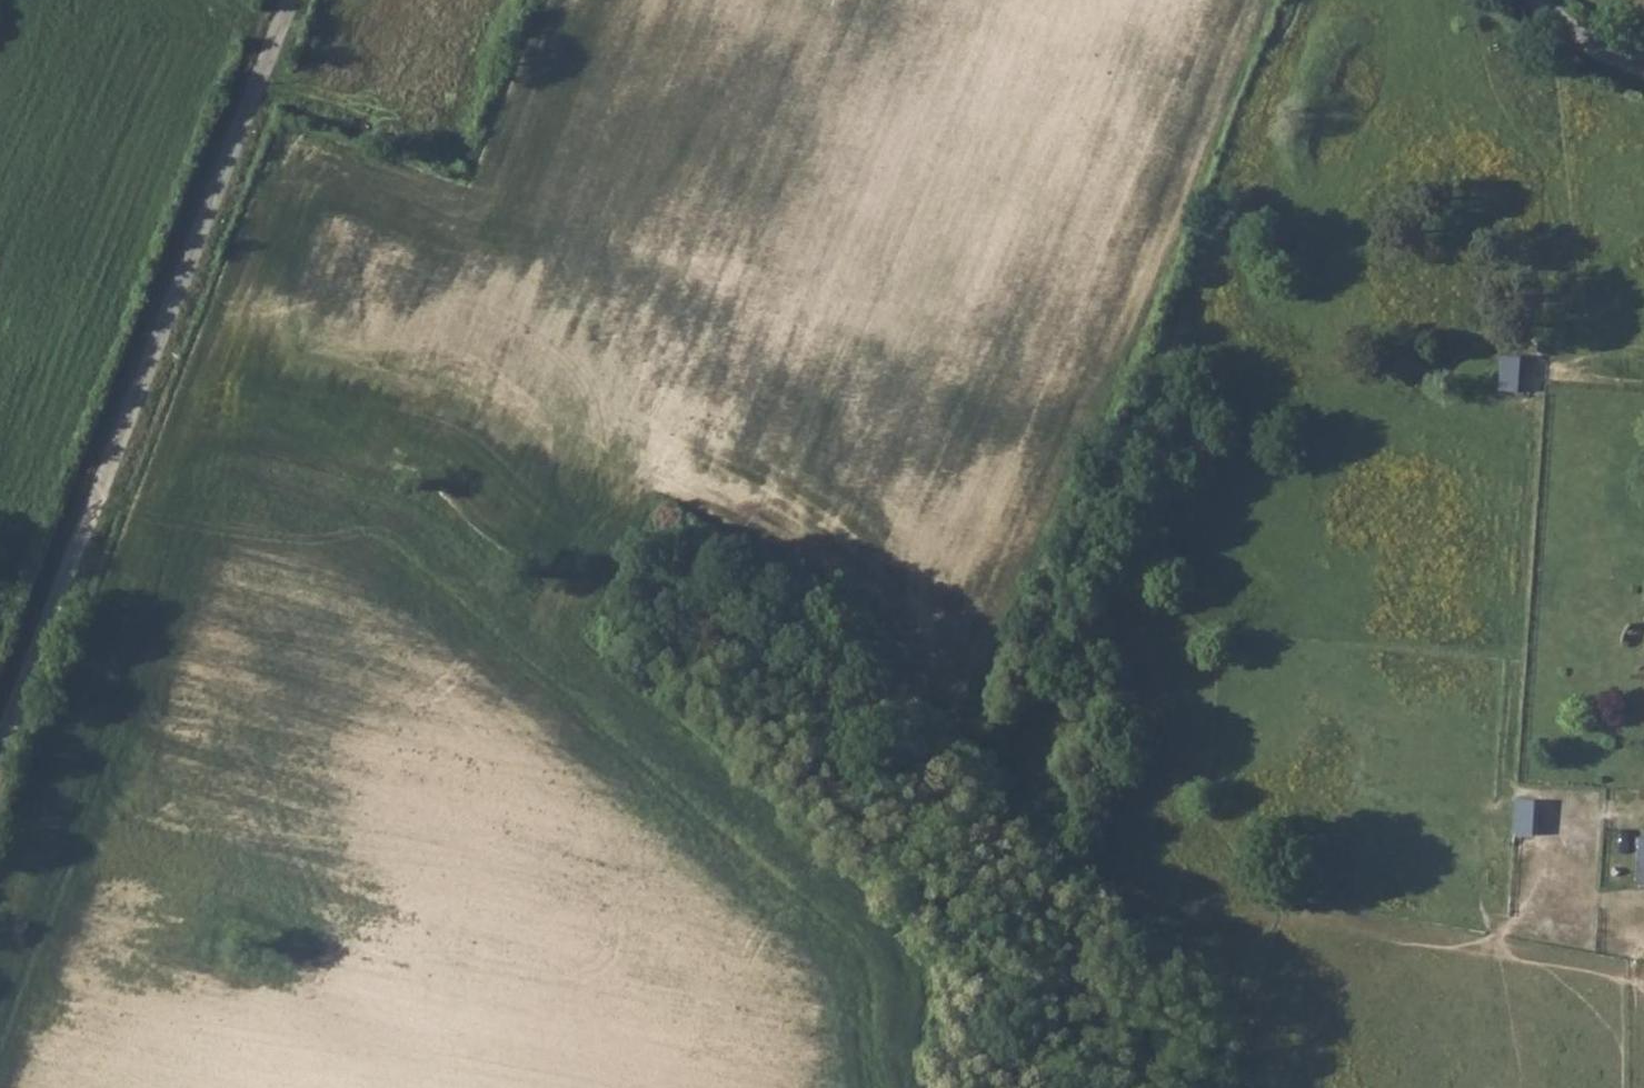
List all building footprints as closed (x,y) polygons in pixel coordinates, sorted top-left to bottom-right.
[(1504,355),(1501,389),(1522,391),(1525,357),(1504,355)] [(1498,831),(1536,834),(1538,803),(1500,800),(1498,831)] [(1643,884),(1643,822),(1625,820),(1622,883),(1643,884)]
